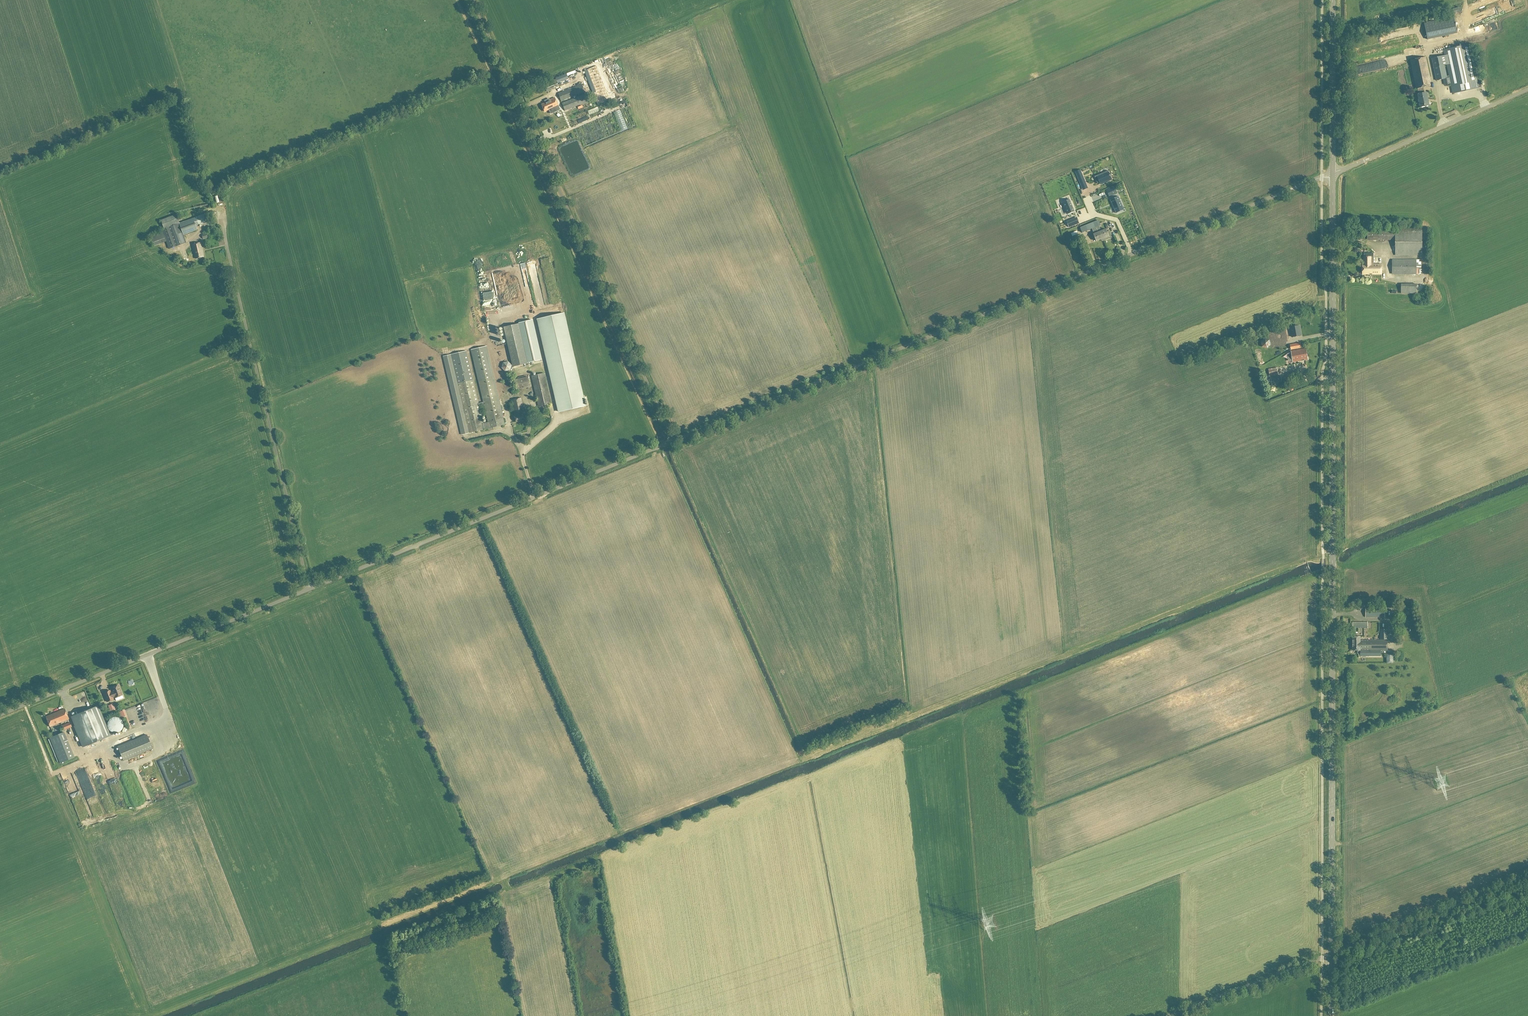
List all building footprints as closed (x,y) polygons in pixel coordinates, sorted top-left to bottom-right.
[(1423,23),(1427,39),(1457,33),(1453,17),(1423,23)] [(1453,93),(1478,88),(1469,44),(1443,50),(1444,55),(1431,58),(1436,81),(1443,79),(1444,85),(1451,83),(1453,93)] [(1410,60),(1416,89),(1417,89),(1418,94),(1417,94),(1420,107),(1430,105),(1427,92),(1425,93),(1423,87),(1431,86),(1430,81),(1431,81),(1426,57),(1410,60)] [(584,71),(597,105),(610,100),(597,66),(584,71)] [(567,73),(556,77),(558,83),(569,78),(567,73)] [(547,92),(559,86),(556,79),(544,84),(547,92)] [(582,84),(558,93),(561,101),(585,92),(582,84)] [(565,111),(589,102),(586,94),(562,103),(565,111)] [(558,106),(554,98),(546,102),(546,103),(542,104),(545,111),(549,109),(549,110),(558,106)] [(1104,172),(1094,176),(1097,184),(1104,181),(1105,182),(1111,179),(1109,173),(1105,174),(1104,172)] [(1082,174),(1077,176),(1083,190),(1088,188),(1082,174)] [(1107,191),(1109,196),(1116,193),(1114,187),(1107,191)] [(1119,196),(1110,200),(1115,211),(1122,208),(1123,207),(1120,200),(1119,196)] [(1070,199),(1063,202),(1067,214),(1074,211),(1074,212),(1075,211),(1070,199)] [(164,229),(161,230),(162,231),(150,236),(154,246),(166,242),(169,249),(186,242),(184,235),(197,229),(196,226),(212,220),(209,212),(195,217),(179,223),(176,214),(161,220),(164,229)] [(1098,221),(1080,228),(1082,232),(1100,225),(1098,221)] [(1099,226),(1092,229),(1094,234),(1097,241),(1103,239),(1104,238),(1101,231),(1099,226)] [(1106,229),(1101,231),(1104,238),(1103,239),(1104,241),(1112,238),(1109,231),(1108,232),(1106,229)] [(1388,243),(1388,240),(1395,240),(1394,256),(1422,255),(1422,229),(1395,229),(1395,230),(1367,230),(1367,240),(1386,240),(1386,243),(1388,243)] [(1081,242),(1078,234),(1072,236),(1074,242),(1077,241),(1078,243),(1081,242)] [(192,245),(195,259),(204,257),(201,243),(192,245)] [(1363,257),(1363,264),(1362,264),(1362,274),(1381,274),(1381,264),(1371,264),(1371,257),(1363,257)] [(1392,274),(1416,274),(1416,259),(1392,259),(1392,274)] [(1400,293),(1416,293),(1416,284),(1401,284),(1400,293)] [(559,412),(585,406),(564,313),(538,319),(559,412)] [(532,320),(519,323),(528,362),(541,359),(532,320)] [(528,363),(519,324),(503,327),(512,366),(528,363)] [(1290,327),(1290,328),(1286,328),(1288,337),(1292,336),(1292,337),(1301,335),(1299,325),(1290,327)] [(1272,341),(1275,351),(1281,349),(1279,340),(1272,341)] [(471,350),(478,379),(483,402),(479,403),(466,351),(444,356),(462,434),(469,433),(485,429),(489,428),(504,425),(493,375),(486,346),(471,350)] [(1291,351),(1293,362),(1307,360),(1306,349),(1291,351)] [(1261,363),(1273,358),(1270,353),(1263,356),(1262,352),(1257,354),(1261,363)] [(499,368),(508,372),(511,364),(502,361),(499,368)] [(1277,367),(1268,369),(1269,375),(1278,374),(1277,367)] [(1288,379),(1300,377),(1298,371),(1287,373),(1288,379)] [(544,373),(531,376),(538,406),(551,403),(544,373)] [(1282,384),(1281,376),(1271,378),(1272,385),(1282,384)] [(527,377),(514,380),(516,390),(530,387),(527,377)] [(524,413),(521,398),(511,400),(514,416),(516,422),(526,420),(524,413)] [(1385,608),(1366,607),(1366,617),(1385,617),(1385,608)] [(1360,636),(1353,636),(1353,650),(1357,650),(1357,654),(1360,654),(1360,657),(1381,656),(1381,650),(1387,650),(1387,640),(1362,640),(1360,640),(1360,636)] [(112,692),(111,692),(110,690),(103,693),(106,702),(114,699),(113,698),(114,697),(114,698),(122,695),(119,685),(111,688),(112,692)] [(79,713),(72,716),(75,726),(74,726),(83,747),(110,736),(98,706),(83,712),(79,713)] [(50,727),(68,719),(64,709),(46,716),(50,727)] [(114,717),(111,718),(109,719),(108,721),(107,724),(107,725),(108,728),(108,730),(110,731),(114,733),(117,732),(121,731),(123,727),(123,724),(122,721),(121,719),(118,717),(116,717),(114,717)] [(71,727),(69,722),(59,726),(61,731),(71,727)] [(64,732),(49,738),(60,763),(74,757),(64,732)] [(147,735),(117,747),(123,761),(152,749),(147,735)]
